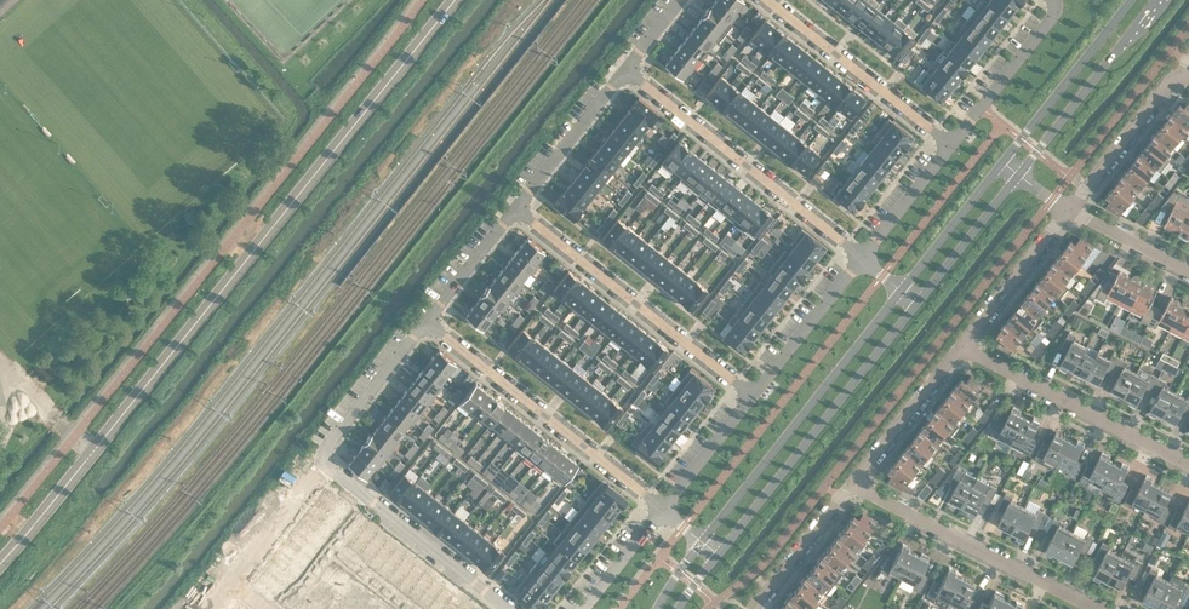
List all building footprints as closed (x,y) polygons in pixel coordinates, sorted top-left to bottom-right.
[(730,23),(737,14),(726,4),(720,0),(715,0),(710,6),(709,6),(730,23)] [(735,11),(743,0),(729,0),(726,4),(737,14),(738,13),(735,11)] [(833,4),(834,5),(834,6),(835,5),(837,7),(836,7),(837,8),(837,7),(842,11),(851,0),(836,0),(833,4)] [(842,11),(843,12),(843,13),(844,13),(846,14),(845,15),(846,15),(851,19),(866,0),(851,0),(842,11)] [(855,21),(855,22),(860,26),(879,2),(876,0),(866,0),(851,19),(852,19),(852,20),(853,20),(855,21)] [(1002,23),(1002,22),(1006,17),(985,0),(981,0),(975,8),(998,27),(999,25),(1000,26),(1000,25),(999,25),(1001,23),(1002,23)] [(988,1),(986,0),(985,0),(1006,17),(1007,15),(1008,15),(1008,14),(1009,13),(1010,13),(1010,12),(1014,6),(1006,0),(989,0),(988,1)] [(884,14),(876,7),(879,3),(879,2),(860,26),(861,27),(862,28),(862,27),(864,29),(864,30),(865,29),(869,33),(884,14)] [(930,7),(924,2),(921,6),(927,10),(930,7)] [(702,15),(720,30),(727,21),(730,23),(709,6),(702,15)] [(943,7),(938,13),(942,16),(947,10),(943,7)] [(998,27),(975,8),(966,19),(990,37),(991,36),(992,35),(991,35),(993,33),(994,33),(998,27)] [(758,9),(754,14),(759,18),(763,13),(758,9)] [(942,16),(938,13),(933,19),(937,22),(942,16)] [(759,18),(754,14),(751,19),(756,23),(759,18)] [(874,36),(879,40),(893,21),(884,14),(869,33),(871,34),(870,34),(871,35),(871,34),(873,36),(873,37),(874,36)] [(716,41),(716,40),(713,38),(720,30),(702,15),(702,16),(695,25),(716,41)] [(769,22),(767,20),(768,20),(767,20),(765,19),(750,37),(761,46),(776,27),(776,26),(775,27),(770,22),(769,22)] [(990,37),(966,19),(958,29),(982,47),(983,46),(984,46),(983,45),(985,43),(985,44),(986,43),(985,43),(990,37)] [(887,47),(888,48),(906,24),(902,28),(893,21),(879,40),(880,41),(879,41),(880,42),(882,43),(882,44),(883,44),(887,47)] [(916,32),(906,24),(888,48),(889,48),(888,49),(889,49),(891,50),(891,51),(892,51),(898,56),(916,32)] [(688,34),(709,50),(716,41),(695,25),(688,34)] [(746,25),(741,31),(746,35),(751,29),(746,25)] [(785,34),(778,28),(777,27),(777,28),(776,27),(761,46),(770,53),(785,34)] [(922,33),(925,36),(930,30),(927,27),(922,33)] [(958,29),(963,33),(955,42),(950,39),(974,58),(975,56),(976,56),(975,56),(977,54),(978,53),(977,53),(982,47),(958,29)] [(746,35),(741,31),(736,37),(741,41),(746,35)] [(921,42),(925,36),(922,33),(917,39),(921,42)] [(709,50),(688,34),(681,43),(698,57),(705,48),(708,50),(709,50)] [(789,37),(787,36),(787,35),(786,35),(785,35),(785,34),(770,53),(780,61),(795,42),(789,38),(790,37),(789,37)] [(974,58),(950,39),(942,49),(966,68),(966,67),(967,66),(967,67),(968,66),(967,66),(969,64),(970,64),(969,63),(974,58)] [(790,69),(805,50),(796,43),(797,43),(796,43),(795,42),(780,61),(790,69)] [(698,57),(681,43),(674,52),(682,59),(691,66),(698,57)] [(731,43),(726,49),(731,53),(736,47),(731,43)] [(905,54),(909,57),(914,50),(910,47),(905,54)] [(731,53),(726,49),(722,55),(727,59),(731,53)] [(959,77),(959,76),(961,74),(966,68),(942,49),(942,50),(946,53),(939,63),(934,59),(934,60),(957,78),(959,77)] [(805,50),(790,69),(799,76),(814,57),(806,51),(807,51),(806,50),(806,51),(805,50)] [(682,59),(674,52),(664,64),(673,71),(682,59)] [(741,58),(747,63),(750,59),(744,54),(741,58)] [(900,60),(904,63),(909,57),(905,54),(900,60)] [(819,60),(818,60),(816,59),(816,58),(815,58),(814,57),(799,76),(809,84),(824,65),(818,61),(819,60)] [(682,59),(673,71),(682,78),(691,66),(682,59)] [(747,63),(753,68),(756,64),(750,59),(747,63)] [(951,86),(952,84),(953,85),(953,84),(957,78),(934,60),(926,70),(949,88),(950,87),(951,87),(951,86)] [(735,65),(741,70),(744,66),(738,61),(735,65)] [(717,62),(712,68),(717,72),(722,66),(717,62)] [(828,68),(826,66),(825,65),(825,66),(824,65),(809,84),(819,92),(834,73),(828,68)] [(751,71),(744,66),(741,70),(748,75),(751,71)] [(707,74),(712,78),(717,72),(712,68),(707,74)] [(760,74),(766,78),(769,75),(763,70),(760,74)] [(942,97),(944,95),(945,95),(944,95),(949,88),(926,70),(930,74),(921,85),(940,100),(942,98),(943,97),(942,97)] [(843,80),(835,74),(836,74),(835,73),(835,74),(834,73),(819,92),(828,99),(844,80),(843,80)] [(731,84),(720,75),(705,94),(707,95),(707,96),(708,96),(710,97),(709,98),(710,98),(716,102),(715,102),(731,84)] [(769,75),(766,78),(772,83),(775,79),(769,75)] [(755,80),(761,85),(764,81),(758,77),(755,80)] [(702,80),(699,85),(704,89),(707,84),(702,80)] [(845,81),(844,80),(828,99),(838,107),(853,88),(845,82),(846,81),(845,81)] [(770,86),(764,81),(761,85),(767,90),(770,86)] [(731,84),(715,102),(717,104),(725,110),(740,91),(731,84)] [(700,93),(704,89),(699,85),(695,89),(700,93)] [(778,90),(784,95),(787,91),(781,87),(778,90)] [(857,91),(855,89),(854,89),(853,88),(838,107),(848,115),(863,96),(857,91),(858,91),(857,91)] [(775,94),(781,99),(784,95),(778,90),(775,94)] [(735,118),(750,99),(740,91),(725,110),(726,111),(727,112),(727,111),(729,113),(729,114),(730,113),(735,118)] [(794,96),(787,91),(784,95),(790,100),(794,96)] [(787,104),(790,100),(784,95),(781,99),(787,104)] [(629,108),(630,108),(648,123),(657,112),(638,97),(633,103),(632,103),(632,104),(631,106),(630,105),(630,106),(629,108)] [(760,107),(750,99),(735,118),(736,118),(736,119),(737,119),(745,125),(760,107)] [(799,104),(805,109),(808,105),(802,100),(799,104)] [(1171,112),(1188,126),(1188,125),(1188,100),(1184,105),(1180,102),(1171,112)] [(808,105),(805,109),(811,114),(814,110),(808,105)] [(754,133),(769,114),(760,107),(745,125),(746,126),(745,127),(746,127),(754,133)] [(793,111),(800,116),(803,112),(796,107),(793,111)] [(622,116),(623,116),(622,117),(641,132),(648,123),(630,108),(625,113),(624,113),(625,114),(623,116),(623,115),(622,116)] [(870,111),(866,108),(861,114),(865,117),(870,111)] [(809,117),(803,112),(800,116),(806,121),(809,117)] [(1180,136),(1188,126),(1171,112),(1163,123),(1180,136)] [(769,114),(754,133),(755,134),(756,135),(756,134),(758,136),(758,137),(759,136),(764,141),(779,122),(769,114)] [(818,119),(824,124),(827,120),(821,116),(818,119)] [(615,126),(614,127),(633,142),(641,132),(622,117),(616,125),(615,125),(615,126)] [(908,141),(910,138),(910,139),(911,138),(910,138),(912,136),(888,117),(879,129),(903,147),(908,141)] [(853,124),(857,127),(862,121),(858,118),(853,124)] [(827,120),(824,124),(830,129),(834,125),(827,120)] [(764,141),(765,141),(765,142),(766,142),(768,143),(767,144),(768,144),(774,148),(789,130),(779,122),(764,141)] [(813,126),(819,131),(822,127),(816,122),(813,126)] [(1163,123),(1159,128),(1155,133),(1172,147),(1180,136),(1163,123)] [(853,124),(848,131),(852,134),(857,127),(853,124)] [(609,133),(608,135),(607,135),(607,136),(607,137),(625,152),(633,142),(614,127),(610,133),(609,132),(609,133)] [(828,132),(822,127),(819,131),(825,136),(828,132)] [(879,129),(871,139),(895,157),(896,156),(897,156),(896,155),(898,153),(898,154),(899,153),(898,153),(902,147),(903,148),(903,147),(879,129)] [(789,130),(774,148),(775,149),(775,150),(783,156),(798,137),(789,130)] [(673,132),(668,138),(672,141),(677,135),(673,132)] [(1155,133),(1147,143),(1164,157),(1172,147),(1155,133)] [(599,145),(600,145),(599,146),(618,161),(625,152),(607,137),(600,145),(600,144),(599,145)] [(793,164),(808,145),(798,137),(783,156),(785,157),(784,158),(785,158),(793,164)] [(672,141),(668,138),(663,144),(667,147),(672,141)] [(837,145),(841,148),(845,142),(842,139),(837,145)] [(891,163),(890,163),(895,157),(871,139),(875,143),(868,152),(863,149),(886,168),(888,166),(889,166),(888,165),(890,163),(890,164),(891,163)] [(678,141),(660,164),(670,172),(689,148),(683,144),(681,143),(681,142),(680,142),(678,141)] [(1147,143),(1143,149),(1139,154),(1156,167),(1164,157),(1147,143)] [(803,172),(818,153),(808,145),(793,164),(794,164),(794,165),(795,165),(797,166),(797,167),(803,172)] [(837,145),(832,151),(836,154),(841,148),(837,145)] [(594,152),(593,154),(592,154),(592,155),(591,156),(610,171),(618,161),(599,146),(595,152),(594,152)] [(674,168),(683,175),(698,156),(693,152),(693,151),(692,152),(690,150),(691,150),(690,149),(690,150),(689,149),(689,148),(670,172),(674,168)] [(882,173),(886,168),(863,149),(855,159),(878,178),(880,176),(880,177),(880,176),(882,174),(882,173)] [(657,151),(653,157),(656,160),(661,154),(657,151)] [(648,163),(653,157),(648,154),(644,159),(648,163)] [(1139,154),(1131,164),(1148,177),(1156,167),(1139,154)] [(584,164),(584,165),(603,180),(610,171),(591,156),(586,162),(585,164),(584,164)] [(698,156),(683,175),(692,182),(707,163),(702,159),(701,159),(699,157),(700,157),(699,157),(698,156)] [(648,163),(652,166),(656,160),(653,157),(648,163)] [(1181,163),(1186,167),(1188,164),(1188,160),(1185,157),(1181,163)] [(825,159),(820,165),(824,168),(829,162),(825,159)] [(855,160),(859,163),(851,173),(870,188),(871,187),(872,187),(872,186),(873,184),(874,184),(874,183),(878,178),(855,159),(855,160)] [(707,163),(692,182),(701,189),(716,170),(711,167),(712,166),(711,166),(709,165),(709,164),(708,164),(707,163)] [(1131,164),(1126,169),(1122,174),(1140,188),(1148,177),(1131,164)] [(596,189),(603,180),(584,165),(580,170),(579,170),(580,171),(578,173),(578,172),(577,173),(578,173),(577,174),(596,189)] [(816,172),(819,175),(824,168),(820,165),(816,172)] [(701,189),(710,196),(725,178),(720,174),(721,173),(720,173),(718,172),(718,171),(717,171),(716,170),(701,189)] [(642,171),(637,177),(641,180),(646,174),(642,171)] [(1175,182),(1180,175),(1174,171),(1169,178),(1175,182)] [(839,179),(839,180),(863,199),(863,198),(862,198),(863,197),(864,197),(864,196),(865,194),(866,195),(866,194),(870,188),(851,173),(844,183),(839,179)] [(570,183),(588,198),(596,189),(577,174),(571,182),(570,181),(570,182),(570,183)] [(823,182),(813,174),(809,180),(819,187),(823,182)] [(1122,174),(1114,184),(1131,198),(1140,188),(1122,174)] [(637,177),(633,183),(636,186),(641,180),(637,177)] [(710,196),(719,203),(715,208),(716,208),(734,185),(729,181),(730,181),(729,180),(729,181),(727,179),(727,178),(726,179),(725,178),(710,196)] [(1170,188),(1175,182),(1169,178),(1164,184),(1170,188)] [(863,199),(839,180),(830,191),(853,210),(855,208),(856,207),(855,207),(857,205),(863,199)] [(562,192),(581,207),(588,198),(570,183),(564,191),(563,191),(563,192),(562,192)] [(648,187),(654,192),(658,188),(651,183),(648,187)] [(1119,213),(1131,198),(1114,184),(1106,195),(1110,199),(1105,206),(1119,213)] [(716,208),(725,215),(743,192),(738,188),(739,188),(738,187),(738,188),(736,186),(736,185),(735,186),(734,185),(716,208)] [(658,188),(654,192),(661,197),(664,193),(658,188)] [(627,189),(622,196),(626,199),(631,192),(627,189)] [(1177,230),(1188,206),(1188,203),(1178,198),(1180,193),(1173,189),(1163,203),(1172,207),(1164,223),(1177,230)] [(644,194),(650,199),(653,195),(647,190),(644,194)] [(554,203),(573,218),(581,207),(562,192),(561,194),(561,193),(560,194),(561,194),(559,196),(558,196),(559,197),(554,203)] [(744,193),(743,192),(725,215),(725,216),(729,211),(738,218),(752,199),(748,196),(748,195),(747,195),(745,193),(744,193)] [(1158,192),(1153,198),(1158,202),(1163,196),(1158,192)] [(659,200),(653,195),(650,199),(656,204),(659,200)] [(622,196),(618,202),(621,205),(626,199),(622,196)] [(667,201),(673,206),(676,202),(670,197),(667,201)] [(1153,198),(1148,204),(1153,209),(1158,202),(1153,198)] [(743,230),(762,206),(761,206),(757,203),(757,202),(756,202),(754,201),(754,200),(752,199),(738,218),(746,225),(743,230)] [(676,202),(673,206),(679,211),(682,207),(676,202)] [(663,210),(669,215),(672,211),(666,206),(663,210)] [(743,230),(753,238),(772,214),(766,210),(766,209),(765,209),(763,208),(764,207),(763,207),(762,206),(743,230)] [(1177,230),(1188,236),(1188,210),(1188,209),(1188,207),(1188,206),(1177,230)] [(613,208),(608,214),(612,217),(617,211),(613,208)] [(1141,224),(1150,213),(1144,208),(1135,219),(1141,224)] [(679,216),(672,211),(669,215),(676,219),(679,216)] [(685,216),(691,221),(694,217),(688,212),(685,216)] [(603,220),(607,223),(612,217),(608,214),(603,220)] [(780,219),(777,216),(772,222),(776,225),(780,219)] [(694,217),(691,221),(697,225),(700,222),(694,217)] [(628,227),(617,218),(602,237),(611,244),(611,245),(612,245),(613,246),(628,227)] [(683,225),(689,230),(692,226),(686,221),(683,225)] [(767,228),(771,231),(776,225),(772,222),(767,228)] [(605,226),(601,223),(596,229),(600,232),(605,226)] [(698,231),(692,226),(689,230),(695,235),(698,231)] [(703,230),(709,235),(712,231),(706,226),(703,230)] [(615,247),(623,253),(638,234),(628,227),(613,246),(614,246),(614,247),(615,247)] [(823,248),(825,246),(801,227),(792,238),(816,257),(821,251),(821,250),(823,248),(823,249),(823,248)] [(718,236),(712,231),(709,235),(715,240),(718,236)] [(626,256),(627,257),(627,256),(633,261),(647,242),(638,234),(623,253),(624,254),(624,255),(624,254),(626,256)] [(518,248),(527,255),(536,243),(527,236),(518,248)] [(702,240),(708,245),(711,241),(705,236),(702,240)] [(764,240),(760,237),(755,243),(759,246),(764,240)] [(1062,250),(1080,264),(1094,245),(1080,237),(1076,243),(1071,239),(1062,250)] [(784,248),(784,249),(808,267),(812,262),(813,261),(812,261),(814,259),(815,259),(814,258),(816,257),(792,238),(792,239),(796,242),(789,252),(784,248)] [(708,245),(714,250),(717,246),(711,241),(708,245)] [(721,245),(727,249),(730,246),(724,241),(721,245)] [(634,262),(642,268),(657,250),(647,242),(633,261),(634,262),(633,262),(634,262)] [(536,243),(527,255),(538,264),(539,264),(536,262),(545,250),(536,243)] [(751,249),(754,252),(759,246),(755,243),(751,249)] [(737,251),(730,246),(727,249),(734,254),(737,251)] [(518,248),(511,257),(531,274),(538,264),(527,255),(518,248)] [(727,254),(721,249),(718,253),(724,258),(727,254)] [(807,269),(806,269),(808,267),(784,249),(776,259),(800,278),(805,272),(804,271),(806,269),(806,270),(807,269)] [(646,272),(652,276),(667,257),(657,250),(642,268),(643,269),(643,270),(644,270),(646,271),(645,272),(646,272)] [(1062,250),(1054,260),(1072,274),(1080,264),(1062,250)] [(528,272),(531,274),(511,257),(503,267),(524,283),(524,282),(521,280),(528,272)] [(653,277),(662,284),(676,265),(667,257),(652,276),(653,277),(653,278),(653,277)] [(739,263),(743,266),(748,260),(744,257),(739,263)] [(776,259),(768,269),(791,288),(792,286),(793,287),(793,286),(795,284),(795,283),(799,278),(800,278),(776,259)] [(1046,270),(1068,288),(1068,287),(1064,284),(1072,274),(1054,260),(1046,270)] [(561,261),(557,265),(562,269),(565,265),(561,261)] [(734,269),(738,272),(743,266),(739,263),(734,269)] [(562,269),(557,265),(554,270),(558,274),(562,269)] [(686,273),(676,265),(662,284),(663,285),(662,285),(663,285),(665,287),(666,287),(671,291),(686,273)] [(1093,274),(1098,278),(1105,270),(1099,266),(1093,274)] [(503,267),(496,276),(517,292),(524,283),(503,267)] [(787,294),(787,293),(791,288),(768,269),(768,270),(772,273),(765,283),(760,279),(783,298),(784,297),(785,297),(785,296),(786,294),(787,294)] [(575,275),(574,275),(568,270),(553,289),(564,298),(579,279),(578,278),(578,277),(577,277),(575,276),(575,275)] [(1060,298),(1068,288),(1046,270),(1038,281),(1060,298)] [(1104,301),(1106,296),(1118,303),(1131,277),(1119,270),(1111,286),(1103,282),(1096,297),(1104,301)] [(686,273),(671,291),(672,292),(672,293),(673,293),(675,294),(675,295),(681,299),(696,280),(686,273)] [(509,301),(510,301),(507,298),(513,290),(516,292),(517,292),(496,276),(489,284),(488,284),(509,301)] [(553,281),(548,277),(543,283),(548,287),(553,281)] [(1118,303),(1131,309),(1144,283),(1131,277),(1118,303)] [(728,278),(723,284),(727,287),(732,281),(728,278)] [(1090,289),(1095,282),(1090,278),(1085,284),(1090,289)] [(580,279),(580,280),(579,279),(564,298),(574,305),(589,287),(580,280),(581,280),(580,279)] [(779,304),(783,298),(760,279),(752,290),(775,308),(776,307),(777,307),(777,306),(778,304),(779,305),(779,304)] [(707,289),(696,280),(681,299),(682,300),(682,301),(683,301),(685,302),(684,303),(685,303),(692,308),(707,289)] [(1055,295),(1059,298),(1060,298),(1038,281),(1030,291),(1047,305),(1055,295)] [(548,287),(543,283),(538,289),(543,293),(548,287)] [(1140,320),(1148,323),(1155,309),(1148,305),(1157,290),(1144,283),(1131,309),(1143,315),(1140,320)] [(488,284),(481,293),(502,310),(509,301),(488,284)] [(727,287),(723,284),(718,290),(722,293),(727,287)] [(1090,289),(1085,284),(1080,291),(1085,295),(1090,289)] [(589,287),(574,305),(583,313),(598,294),(590,288),(590,287),(589,287)] [(775,308),(752,290),(743,300),(767,319),(768,317),(769,317),(769,316),(770,314),(771,315),(771,314),(775,308)] [(1039,315),(1047,305),(1030,291),(1022,301),(1039,315)] [(474,303),(483,310),(492,317),(499,308),(502,311),(502,310),(481,293),(481,294),(474,303)] [(600,295),(599,295),(598,294),(583,313),(593,321),(608,302),(600,295)] [(533,295),(529,301),(534,305),(538,299),(533,295)] [(1162,312),(1155,309),(1148,323),(1156,327),(1158,323),(1170,329),(1183,303),(1170,297),(1162,312)] [(712,298),(707,304),(711,307),(715,301),(712,298)] [(1074,309),(1079,303),(1073,299),(1068,305),(1074,309)] [(767,319),(743,300),(735,310),(759,329),(760,327),(760,328),(761,327),(760,327),(762,325),(763,324),(767,319)] [(529,311),(534,305),(529,301),(524,307),(529,311)] [(1014,311),(1031,325),(1039,315),(1022,301),(1014,311)] [(609,302),(609,303),(608,302),(593,321),(603,328),(618,310),(612,305),(612,304),(611,305),(610,303),(609,302)] [(483,310),(474,303),(465,315),(474,322),(483,310)] [(1182,335),(1188,322),(1188,306),(1183,303),(1170,329),(1182,335)] [(711,307),(707,304),(702,310),(706,314),(711,307)] [(1068,305),(1063,311),(1069,316),(1074,309),(1068,305)] [(544,311),(550,316),(553,312),(547,307),(544,311)] [(492,317),(483,310),(474,322),(483,329),(492,317)] [(618,310),(603,328),(612,336),(627,317),(622,313),(622,312),(621,312),(619,311),(620,310),(619,310),(618,310)] [(754,334),(759,329),(735,310),(727,320),(751,339),(752,338),(753,337),(752,337),(754,335),(755,335),(754,334)] [(1023,335),(1031,325),(1014,311),(1006,322),(1023,335)] [(553,312),(550,316),(556,321),(559,317),(553,312)] [(514,320),(519,323),(524,318),(519,314),(514,320)] [(538,318),(544,323),(547,319),(541,314),(538,318)] [(1074,315),(1071,323),(1077,326),(1081,318),(1074,315)] [(627,317),(612,336),(622,344),(637,325),(631,320),(632,320),(631,320),(629,318),(628,318),(627,317)] [(554,324),(547,319),(544,323),(551,327),(554,324)] [(1057,319),(1052,326),(1057,330),(1062,324),(1057,319)] [(514,329),(519,323),(514,320),(509,325),(514,329)] [(727,321),(731,325),(723,335),(742,350),(743,348),(744,349),(744,348),(746,345),(746,346),(751,339),(727,320),(727,321)] [(563,326),(569,331),(572,327),(566,322),(563,326)] [(1011,351),(1011,350),(1023,335),(1006,322),(997,332),(1002,336),(996,343),(1011,351)] [(1119,332),(1122,326),(1113,322),(1110,328),(1119,332)] [(638,326),(637,325),(622,344),(632,352),(647,332),(641,328),(641,327),(641,328),(639,326),(638,325),(638,326)] [(1052,336),(1057,330),(1052,326),(1047,332),(1052,336)] [(569,331),(575,336),(578,332),(572,327),(569,331)] [(1106,337),(1109,331),(1101,327),(1098,332),(1106,337)] [(514,353),(516,354),(516,355),(517,355),(518,356),(518,355),(533,337),(522,328),(507,347),(514,352),(513,352),(514,353)] [(558,333),(564,338),(567,334),(561,329),(558,333)] [(1067,367),(1074,370),(1086,346),(1074,340),(1076,335),(1069,331),(1062,345),(1068,348),(1059,366),(1066,369),(1067,367)] [(647,332),(632,352),(641,359),(656,340),(651,336),(651,335),(650,335),(648,334),(649,333),(648,333),(647,332)] [(1136,332),(1132,339),(1138,342),(1142,335),(1136,332)] [(500,337),(505,341),(508,337),(503,333),(500,337)] [(573,339),(567,334),(564,338),(570,343),(573,339)] [(500,337),(497,342),(502,346),(505,341),(500,337)] [(528,363),(543,344),(533,337),(518,355),(519,356),(519,357),(520,357),(522,358),(521,359),(522,359),(528,363)] [(581,343),(587,348),(590,344),(584,339),(581,343)] [(658,341),(656,340),(641,359),(652,368),(667,349),(658,341),(659,341),(658,341)] [(1041,340),(1036,346),(1041,350),(1046,344),(1041,340)] [(584,352),(587,348),(581,343),(578,347),(584,352)] [(532,367),(532,366),(538,371),(553,352),(543,344),(528,363),(529,364),(529,365),(530,364),(532,366),(531,366),(532,367)] [(587,348),(593,353),(597,349),(590,344),(587,348)] [(1028,356),(1033,360),(1034,360),(1041,350),(1036,346),(1028,356)] [(1086,346),(1074,370),(1078,372),(1077,375),(1084,379),(1098,352),(1097,352),(1095,356),(1084,351),(1086,346)] [(438,367),(447,355),(439,348),(429,360),(438,367)] [(584,352),(590,357),(593,353),(587,348),(584,352)] [(547,378),(562,360),(553,352),(538,371),(539,372),(538,372),(539,372),(547,378)] [(1086,376),(1091,379),(1089,381),(1097,385),(1106,368),(1113,371),(1120,357),(1113,354),(1110,358),(1098,352),(1084,379),(1085,379),(1086,376)] [(1160,357),(1169,362),(1171,356),(1163,352),(1160,357)] [(602,357),(608,362),(611,358),(605,353),(602,357)] [(447,374),(456,362),(447,355),(438,367),(447,374)] [(1180,360),(1171,356),(1169,362),(1177,366),(1180,360)] [(1127,361),(1120,357),(1113,371),(1119,374),(1110,392),(1118,396),(1119,393),(1124,396),(1137,372),(1125,366),(1127,361)] [(611,358),(608,362),(614,367),(617,363),(611,358)] [(670,361),(666,358),(661,365),(665,368),(670,361)] [(447,374),(438,367),(429,360),(422,369),(442,385),(443,385),(440,383),(447,374)] [(557,386),(572,367),(562,360),(547,378),(548,379),(548,380),(549,380),(557,386)] [(596,364),(603,369),(606,365),(599,360),(596,364)] [(609,373),(612,370),(606,365),(603,369),(609,373)] [(561,390),(561,389),(567,394),(582,375),(572,367),(557,386),(558,387),(558,388),(559,387),(561,389),(560,389),(561,390)] [(621,372),(627,377),(630,373),(624,368),(621,372)] [(689,368),(681,380),(704,398),(709,392),(711,389),(711,390),(712,389),(711,389),(713,387),(689,368)] [(422,369),(415,378),(435,394),(442,385),(422,369)] [(662,372),(658,369),(653,375),(657,378),(662,372)] [(469,372),(465,377),(470,381),(474,376),(469,372)] [(1151,373),(1149,378),(1137,372),(1124,396),(1130,399),(1129,402),(1136,405),(1145,387),(1151,391),(1158,377),(1151,373)] [(633,382),(636,378),(630,373),(627,377),(633,382)] [(576,401),(591,383),(582,375),(567,394),(568,395),(567,395),(568,395),(570,397),(571,397),(576,401)] [(616,379),(622,384),(625,380),(619,375),(616,379)] [(652,384),(657,378),(653,375),(648,381),(652,384)] [(962,377),(953,387),(971,401),(985,382),(971,375),(966,380),(962,377)] [(467,385),(470,381),(465,377),(462,381),(467,385)] [(1166,381),(1158,377),(1151,391),(1158,394),(1149,412),(1156,415),(1157,413),(1163,416),(1175,392),(1163,386),(1166,381)] [(428,404),(435,394),(415,378),(408,387),(428,404)] [(631,385),(625,380),(622,384),(628,389),(631,385)] [(681,380),(672,390),(696,408),(700,403),(701,403),(701,402),(702,400),(703,400),(703,399),(704,399),(704,398),(681,380)] [(476,383),(476,382),(475,382),(460,401),(470,409),(485,390),(476,383)] [(586,409),(601,390),(591,383),(576,401),(580,404),(580,405),(581,405),(586,409)] [(421,413),(428,404),(408,387),(400,396),(421,413)] [(457,387),(452,393),(457,397),(462,391),(457,387)] [(963,411),(971,401),(953,387),(945,398),(963,411)] [(642,389),(637,395),(641,398),(646,392),(642,389)] [(485,390),(470,409),(480,417),(495,398),(485,390)] [(587,411),(588,410),(590,412),(589,412),(590,413),(590,412),(596,417),(611,398),(601,390),(586,409),(587,410),(587,411)] [(672,390),(664,400),(688,419),(692,413),(693,413),(692,412),(694,410),(694,411),(695,410),(694,410),(696,408),(672,390)] [(1188,410),(1188,394),(1187,398),(1175,392),(1163,416),(1168,418),(1167,421),(1175,425),(1184,407),(1188,410)] [(457,397),(452,393),(448,399),(453,403),(457,397)] [(636,404),(641,398),(637,395),(632,401),(636,405),(636,404)] [(414,422),(421,413),(400,396),(393,406),(414,422)] [(490,424),(505,405),(495,398),(480,417),(490,424)] [(606,425),(622,406),(611,398),(596,417),(597,418),(597,419),(598,418),(600,420),(599,420),(600,421),(600,420),(606,425)] [(648,404),(641,398),(636,404),(643,409),(648,404)] [(959,425),(955,421),(963,411),(945,398),(937,408),(959,425)] [(668,404),(661,414),(679,429),(684,423),(684,424),(685,423),(684,423),(686,421),(687,420),(686,420),(688,419),(664,400),(664,401),(668,404)] [(983,411),(984,411),(989,416),(998,404),(992,400),(983,411)] [(443,405),(438,411),(443,415),(447,409),(443,405)] [(500,431),(514,413),(505,405),(490,424),(490,425),(491,424),(500,431)] [(414,422),(393,406),(386,415),(404,429),(410,420),(413,422),(414,422)] [(1000,434),(1012,441),(1025,416),(1020,413),(1021,410),(1013,406),(1004,424),(997,420),(990,434),(998,438),(1000,434)] [(937,408),(929,418),(951,435),(959,425),(937,408)] [(626,410),(621,416),(625,419),(630,413),(626,410)] [(443,415),(438,411),(433,417),(438,421),(443,415)] [(984,411),(979,418),(984,422),(989,416),(984,411)] [(514,413),(500,431),(509,438),(523,420),(514,413)] [(648,421),(671,439),(676,434),(677,433),(676,433),(678,431),(679,431),(678,430),(679,429),(661,414),(653,424),(648,420),(648,421)] [(386,415),(379,424),(399,440),(397,437),(404,429),(386,415)] [(620,425),(625,419),(621,416),(616,422),(620,425)] [(1033,417),(1032,419),(1025,416),(1012,441),(1010,444),(1030,455),(1037,441),(1031,438),(1040,420),(1033,417)] [(921,428),(943,446),(943,445),(939,442),(946,432),(950,436),(951,435),(929,418),(921,428)] [(523,420),(509,438),(517,445),(515,448),(532,427),(523,420)] [(648,421),(640,431),(663,449),(668,444),(668,443),(670,441),(671,439),(648,421)] [(399,440),(379,424),(372,433),(371,432),(392,449),(399,440)] [(428,424),(423,430),(428,433),(433,428),(428,424)] [(973,426),(968,432),(973,436),(978,430),(973,426)] [(532,427),(515,448),(524,456),(541,434),(532,427)] [(935,456),(943,446),(921,428),(913,439),(935,456)] [(423,430),(419,436),(424,439),(428,433),(423,430)] [(660,454),(660,453),(661,451),(662,452),(662,451),(663,449),(640,431),(631,442),(655,461),(660,454)] [(1048,446),(1042,443),(1035,457),(1042,460),(1041,462),(1054,469),(1057,463),(1060,458),(1069,439),(1056,431),(1048,446)] [(371,432),(364,442),(385,458),(392,449),(371,432)] [(968,443),(973,436),(968,432),(963,438),(968,443)] [(442,433),(438,437),(444,442),(448,437),(442,433)] [(541,434),(524,456),(533,463),(550,442),(541,434)] [(930,453),(934,456),(935,456),(913,439),(905,449),(922,463),(930,453)] [(1078,439),(1076,442),(1069,439),(1057,463),(1069,470),(1067,474),(1075,478),(1082,464),(1075,460),(1084,443),(1078,439)] [(448,445),(454,450),(457,445),(452,440),(448,445)] [(364,442),(357,451),(366,458),(377,467),(385,458),(364,442),(363,442),(364,442)] [(414,442),(409,448),(414,452),(419,446),(414,442)] [(433,446),(439,451),(442,447),(436,442),(433,446)] [(534,463),(536,460),(545,467),(559,449),(550,442),(533,463),(534,463)] [(454,450),(459,455),(463,450),(457,445),(454,450)] [(448,452),(442,447),(439,451),(445,455),(448,452)] [(414,452),(409,448),(404,454),(409,458),(414,452)] [(552,477),(568,456),(559,449),(545,467),(554,473),(551,477),(552,477)] [(914,473),(922,463),(905,449),(896,459),(914,473)] [(959,449),(954,455),(960,459),(964,453),(959,449)] [(357,451),(348,463),(356,470),(366,458),(357,451)] [(1086,483),(1088,479),(1101,486),(1114,461),(1109,458),(1110,456),(1102,452),(1093,469),(1086,466),(1079,479),(1086,483)] [(466,460),(472,465),(476,460),(470,455),(466,460)] [(949,461),(952,463),(955,465),(960,459),(954,455),(949,461)] [(578,463),(577,463),(568,456),(552,477),(561,485),(578,463)] [(452,461),(458,466),(461,462),(455,457),(452,461)] [(377,467),(366,458),(356,470),(365,477),(374,466),(377,468),(377,467)] [(902,488),(914,473),(896,459),(888,470),(893,473),(887,481),(902,488)] [(399,460),(394,466),(399,470),(404,464),(399,460)] [(476,460),(472,465),(478,469),(482,465),(476,460)] [(1121,465),(1114,461),(1101,486),(1114,493),(1112,496),(1119,500),(1126,487),(1120,483),(1129,466),(1122,462),(1121,465)] [(461,462),(458,466),(465,471),(468,467),(461,462)] [(399,470),(394,466),(390,472),(395,476),(399,470)] [(940,467),(935,473),(940,477),(945,471),(940,467)] [(957,503),(963,506),(973,486),(960,479),(964,471),(957,467),(950,481),(957,484),(948,502),(956,506),(957,503)] [(1025,469),(1020,467),(1017,473),(1022,475),(1025,469)] [(579,468),(575,474),(578,477),(583,471),(579,468)] [(485,475),(491,479),(494,474),(489,470),(485,475)] [(400,500),(415,481),(404,472),(389,491),(395,496),(395,497),(396,497),(398,498),(397,499),(398,499),(400,500)] [(472,476),(478,481),(481,477),(475,472),(472,476)] [(935,473),(930,479),(936,483),(940,477),(935,473)] [(500,479),(494,474),(491,479),(497,484),(500,479)] [(574,483),(578,477),(575,474),(570,480),(574,483)] [(1146,509),(1158,484),(1151,481),(1153,478),(1146,474),(1137,492),(1131,489),(1124,502),(1131,506),(1133,502),(1146,509)] [(487,482),(481,477),(478,481),(484,486),(487,482)] [(973,486),(963,506),(969,510),(968,512),(975,516),(984,498),(990,501),(997,488),(977,477),(973,486)] [(385,478),(382,482),(386,486),(390,482),(385,478)] [(603,478),(594,489),(617,508),(618,506),(619,506),(620,504),(621,504),(626,497),(603,478)] [(404,503),(410,507),(424,489),(415,481),(400,500),(401,501),(402,501),(403,503),(404,503)] [(382,482),(378,487),(383,491),(386,486),(382,482)] [(926,483),(917,494),(923,499),(932,488),(926,483)] [(503,489),(509,494),(513,489),(507,484),(503,489)] [(1172,491),(1158,484),(1146,509),(1158,515),(1156,519),(1164,523),(1171,509),(1164,506),(1172,491)] [(480,492),(473,487),(469,492),(475,497),(480,492)] [(491,492),(497,496),(500,493),(494,488),(491,492)] [(567,491),(563,488),(558,495),(562,498),(567,491)] [(411,509),(419,515),(434,496),(424,489),(410,507),(411,508),(410,509),(411,509)] [(497,496),(491,492),(487,489),(478,501),(488,508),(497,496)] [(519,493),(513,489),(509,494),(515,498),(519,493)] [(586,499),(609,518),(610,516),(610,517),(611,516),(610,516),(612,514),(613,514),(613,513),(617,508),(594,489),(586,499)] [(325,492),(317,502),(336,517),(344,507),(325,492)] [(1011,500),(1013,496),(1006,492),(999,506),(1005,509),(997,524),(1011,531),(1024,506),(1011,500)] [(506,498),(500,493),(497,496),(503,501),(506,498)] [(557,504),(562,498),(558,495),(554,501),(557,504)] [(423,518),(429,523),(444,504),(434,496),(419,515),(420,516),(421,517),(421,516),(423,518),(423,519),(423,518)] [(521,503),(527,508),(531,503),(525,498),(521,503)] [(604,523),(609,518),(586,499),(577,510),(601,528),(602,527),(603,526),(602,526),(604,524),(605,524),(604,523)] [(1182,515),(1175,511),(1168,525),(1175,529),(1177,525),(1188,531),(1188,500),(1182,515)] [(317,502),(309,511),(329,527),(336,517),(317,502)] [(510,507),(517,512),(520,508),(513,503),(510,507)] [(537,508),(531,503),(527,508),(533,513),(537,508)] [(438,531),(439,530),(454,512),(444,504),(429,523),(429,524),(430,524),(432,525),(432,526),(438,531)] [(1036,513),(1024,506),(1011,531),(1018,534),(1016,537),(1023,540),(1032,523),(1039,526),(1046,513),(1038,509),(1036,513)] [(526,513),(520,508),(517,512),(523,517),(526,513)] [(547,509),(542,515),(546,518),(551,512),(547,509)] [(596,534),(601,528),(577,510),(569,520),(593,538),(594,537),(595,537),(594,536),(596,534),(596,535),(597,534),(596,534)] [(309,511),(302,521),(321,537),(329,527),(309,511)] [(448,538),(463,519),(454,512),(439,530),(440,531),(439,532),(440,532),(448,538)] [(853,514),(845,525),(862,538),(877,520),(862,512),(858,518),(853,514)] [(541,524),(546,518),(542,515),(537,521),(541,524)] [(1059,556),(1072,531),(1059,524),(1061,520),(1054,517),(1047,530),(1053,534),(1044,551),(1051,555),(1053,552),(1059,556)] [(453,541),(458,546),(473,527),(463,519),(448,538),(449,539),(450,540),(450,539),(452,541),(452,542),(453,541)] [(588,544),(593,538),(569,520),(561,530),(585,549),(586,547),(587,547),(586,547),(588,545),(589,544),(588,544)] [(302,521),(294,531),(314,546),(321,537),(302,521)] [(367,523),(351,543),(361,551),(377,531),(367,523)] [(356,523),(351,529),(355,532),(360,526),(356,523)] [(845,525),(840,530),(836,535),(854,549),(853,549),(858,553),(867,542),(862,538),(845,525)] [(462,549),(468,553),(483,535),(473,527),(458,546),(459,546),(459,547),(460,547),(462,548),(461,549),(462,549)] [(531,529),(526,536),(530,539),(535,532),(531,529)] [(580,554),(585,549),(561,530),(553,540),(576,559),(578,557),(578,558),(578,557),(580,555),(580,554)] [(294,531),(286,540),(306,556),(314,546),(294,531)] [(377,531),(361,551),(371,559),(387,539),(377,531)] [(1085,537),(1072,531),(1059,556),(1065,559),(1063,561),(1072,565),(1081,548),(1087,551),(1094,537),(1087,534),(1085,537)] [(1165,541),(1168,534),(1163,532),(1160,539),(1165,541)] [(348,533),(344,538),(348,541),(352,536),(348,533)] [(1158,538),(1151,534),(1148,540),(1155,543),(1158,538)] [(469,555),(477,561),(492,542),(483,535),(468,553),(469,554),(468,555),(469,555)] [(836,535),(828,545),(846,559),(853,549),(854,549),(836,535)] [(525,545),(530,539),(526,536),(521,542),(525,545)] [(344,538),(339,544),(343,547),(348,541),(344,538)] [(387,539),(371,559),(380,566),(396,546),(387,539)] [(1154,544),(1145,539),(1142,547),(1150,551),(1154,544)] [(286,540),(279,550),(298,565),(306,556),(286,540)] [(572,564),(576,559),(553,540),(553,541),(557,544),(549,554),(569,569),(569,568),(570,568),(570,567),(572,565),(572,564)] [(875,549),(880,553),(887,545),(881,541),(875,549)] [(492,542),(477,561),(479,562),(478,563),(479,563),(481,564),(481,565),(482,565),(488,570),(503,551),(492,542)] [(1100,580),(1101,577),(1108,581),(1121,556),(1108,549),(1110,545),(1103,542),(1095,555),(1102,559),(1093,576),(1100,580)] [(889,571),(902,577),(914,552),(907,549),(909,546),(902,543),(893,560),(887,557),(880,571),(887,574),(889,571)] [(838,569),(846,559),(828,545),(820,556),(837,569),(838,569)] [(396,546),(380,566),(390,574),(406,554),(396,546)] [(279,550),(271,560),(291,575),(298,565),(279,550)] [(515,550),(510,556),(514,559),(518,553),(515,550)] [(333,552),(328,557),(333,560),(337,555),(333,552)] [(921,552),(920,555),(914,552),(902,577),(914,584),(912,587),(920,591),(927,577),(920,574),(929,557),(921,552)] [(872,553),(867,559),(872,563),(877,557),(872,553)] [(406,554),(390,574),(400,582),(415,561),(406,554)] [(564,576),(569,569),(549,554),(542,564),(537,561),(560,579),(561,578),(562,578),(562,577),(563,575),(564,576)] [(509,565),(514,559),(510,556),(505,562),(509,565)] [(842,572),(838,569),(837,569),(820,556),(812,566),(829,579),(829,580),(834,583),(842,572)] [(1133,562),(1121,556),(1108,581),(1121,588),(1129,573),(1136,576),(1143,562),(1135,558),(1133,562)] [(328,557),(324,563),(328,566),(333,560),(328,557)] [(867,559),(862,565),(867,570),(872,563),(867,559)] [(271,560),(263,569),(283,585),(291,575),(271,560)] [(344,561),(341,565),(346,570),(349,566),(344,561)] [(415,561),(400,582),(409,589),(425,569),(415,561)] [(529,571),(552,590),(553,588),(554,588),(555,586),(556,586),(556,585),(560,579),(537,561),(529,571)] [(349,566),(346,570),(352,574),(355,570),(349,566)] [(501,566),(494,576),(499,580),(507,570),(501,566)] [(812,566),(804,576),(821,590),(829,580),(829,579),(812,566)] [(1149,602),(1156,605),(1169,580),(1156,574),(1158,570),(1151,566),(1144,580),(1150,583),(1141,601),(1148,604),(1149,602)] [(945,607),(948,601),(961,576),(954,573),(955,570),(949,567),(940,584),(933,581),(926,595),(933,598),(932,601),(945,607)] [(263,569),(255,579),(275,595),(283,585),(263,569)] [(425,569),(409,589),(419,597),(435,577),(425,569)] [(317,571),(313,577),(317,580),(322,575),(317,571)] [(548,595),(552,590),(529,571),(521,581),(544,600),(545,600),(544,600),(545,598),(545,599),(546,598),(547,596),(548,596),(548,595)] [(856,584),(861,578),(856,573),(851,580),(856,584)] [(804,576),(800,581),(796,586),(813,600),(821,590),(804,576)] [(974,583),(961,576),(948,601),(945,607),(948,608),(969,608),(973,601),(967,598),(974,583)] [(313,577),(309,582),(313,585),(317,580),(313,577)] [(363,577),(360,581),(365,585),(368,581),(363,577)] [(435,577),(419,597),(428,604),(444,584),(435,577)] [(851,590),(856,584),(851,580),(846,586),(851,590)] [(1156,605),(1162,608),(1161,608),(1172,608),(1178,597),(1184,601),(1188,591),(1188,586),(1184,583),(1182,587),(1169,580),(1156,605)] [(368,581),(365,585),(371,589),(374,585),(368,581)] [(544,600),(521,581),(512,593),(532,608),(537,608),(539,606),(539,607),(544,600)] [(428,604),(434,608),(441,608),(454,592),(444,584),(428,604)] [(788,597),(803,608),(806,608),(813,600),(796,586),(788,597)] [(302,591),(298,596),(302,599),(306,594),(302,591)] [(1008,600),(1002,597),(1004,595),(996,591),(989,604),(982,601),(978,608),(1003,608),(1008,600)] [(383,592),(380,596),(385,600),(388,596),(383,592)] [(441,608),(457,608),(464,600),(454,592),(441,608)] [(839,594),(834,600),(840,604),(845,598),(839,594)] [(298,596),(293,602),(297,605),(302,599),(298,596)] [(388,596),(385,600),(391,605),(394,601),(388,596)] [(788,597),(779,607),(781,608),(803,608),(788,597)] [(928,602),(922,599),(919,605),(925,608),(928,602)] [(457,608),(473,608),(474,608),(464,600),(457,608)] [(829,606),(833,608),(836,608),(840,604),(834,600),(829,606)] [(1015,604),(1008,600),(1003,608),(1020,608),(1023,604),(1016,601),(1015,604)]
